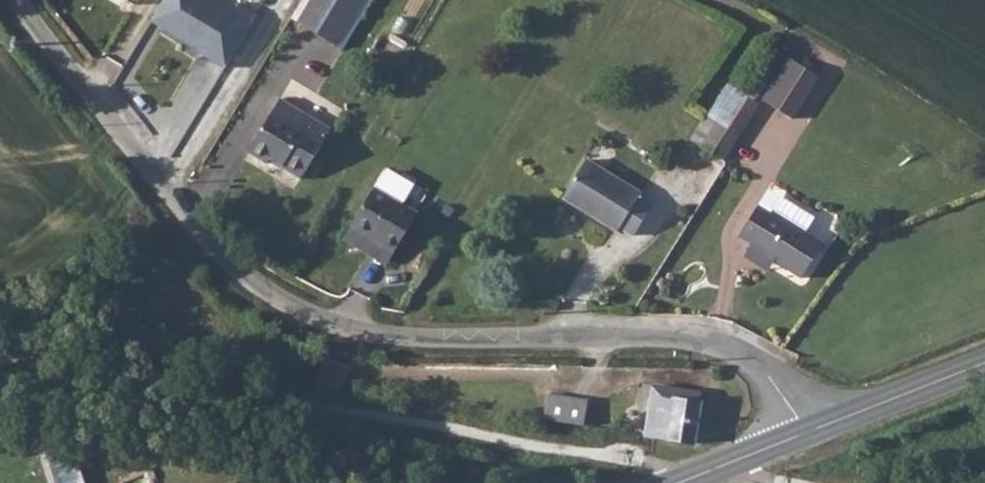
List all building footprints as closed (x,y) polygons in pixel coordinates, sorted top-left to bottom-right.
[(225,67),(255,10),(237,0),(233,0),(230,5),(221,0),(156,0),(144,24),(225,67)] [(290,20),(297,24),(312,0),(302,0),(290,20)] [(297,24),(333,46),(361,0),(312,0),(297,24)] [(333,46),(340,50),(369,0),(361,0),(333,46)] [(791,58),(764,102),(790,117),(816,72),(791,58)] [(290,79),(279,97),(329,125),(339,107),(290,79)] [(271,159),(305,179),(332,132),(282,103),(250,155),(268,165),(271,159)] [(704,142),(726,153),(738,134),(717,121),(704,142)] [(623,223),(638,232),(656,203),(641,195),(643,189),(590,158),(566,197),(619,228),(623,223)] [(353,230),(397,253),(416,218),(373,194),(353,230)] [(778,263),(803,278),(825,240),(809,231),(819,214),(787,194),(773,214),(760,208),(743,236),(755,244),(747,258),(772,273),(778,263)] [(389,268),(397,253),(353,230),(345,245),(389,268)] [(557,394),(554,422),(592,429),(597,401),(557,394)] [(671,445),(676,396),(659,394),(654,443),(671,445)] [(671,445),(702,449),(704,417),(699,417),(701,400),(676,396),(671,445)]
